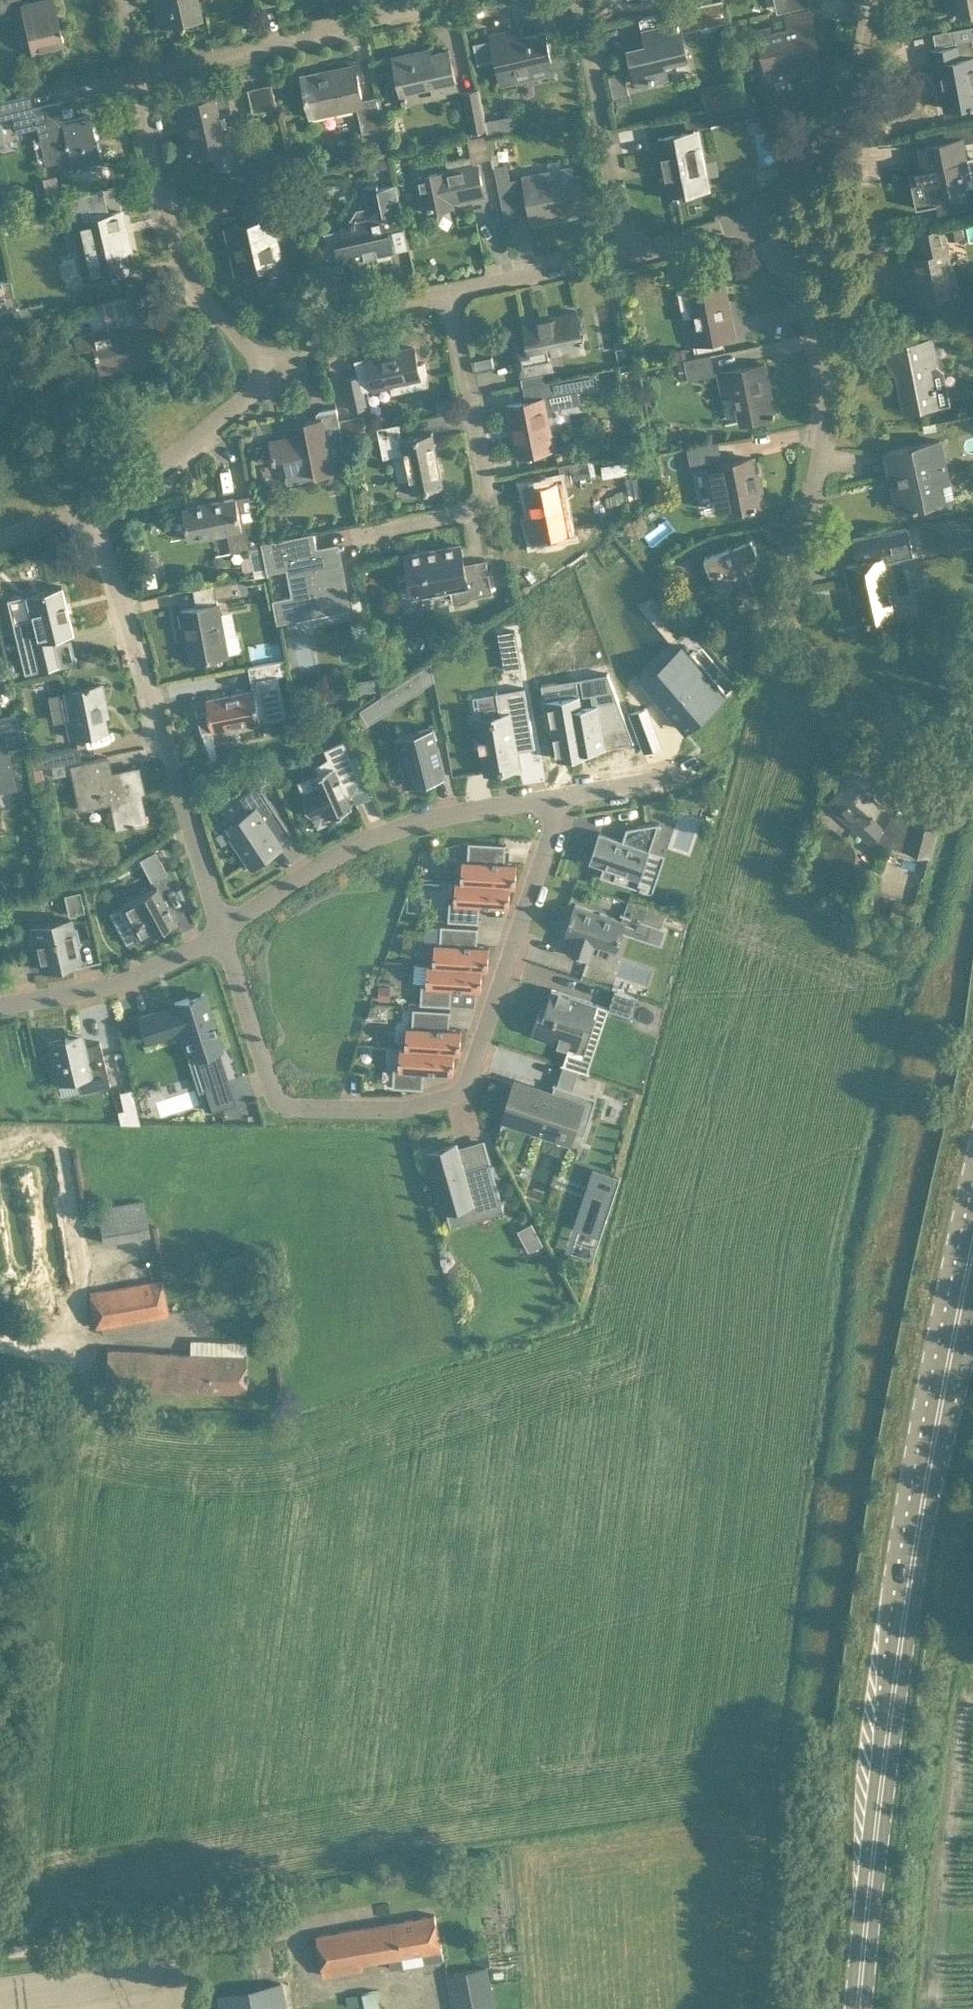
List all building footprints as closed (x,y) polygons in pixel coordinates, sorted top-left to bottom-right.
[(12,7),(10,1),(14,0),(0,0),(0,10),(12,7)] [(21,2),(28,30),(27,30),(31,49),(44,46),(63,42),(59,24),(58,25),(53,0),(30,0),(21,2)] [(162,25),(203,16),(199,0),(156,0),(162,25)] [(809,6),(808,0),(783,0),(786,11),(809,6)] [(952,14),(972,10),(972,0),(949,0),(952,14)] [(723,1),(641,20),(644,33),(649,32),(652,44),(630,49),(638,83),(667,76),(663,60),(687,54),(681,30),(728,19),(723,1)] [(758,29),(764,55),(768,75),(806,66),(805,62),(821,58),(810,10),(787,15),(790,28),(772,32),(771,26),(758,29)] [(934,34),(936,47),(972,40),(972,44),(972,26),(934,34)] [(492,40),(473,44),(478,64),(497,60),(503,84),(517,81),(515,71),(532,67),(552,63),(545,32),(507,40),(505,31),(491,34),(492,40)] [(958,45),(932,50),(937,81),(941,80),(946,108),(972,103),(972,56),(962,58),(960,44),(958,45)] [(394,56),(398,75),(402,91),(433,84),(434,91),(457,86),(449,49),(415,57),(414,51),(394,56)] [(302,76),(306,95),(310,116),(357,106),(363,132),(383,127),(377,96),(363,99),(356,64),(302,76)] [(629,101),(622,73),(608,76),(615,104),(629,101)] [(249,88),(254,112),(277,106),(272,83),(249,88)] [(734,84),(719,87),(723,105),(738,102),(734,84)] [(486,120),(479,87),(463,90),(471,129),(487,126),(486,120)] [(191,155),(213,150),(216,164),(218,166),(219,168),(222,170),(224,171),(227,170),(230,169),(231,168),(232,167),(234,165),(234,162),(234,161),(232,146),(227,147),(219,113),(233,110),(229,93),(215,96),(186,102),(193,136),(187,137),(191,155)] [(0,100),(0,118),(26,112),(23,95),(0,100)] [(58,101),(39,106),(33,107),(46,161),(70,156),(72,166),(100,160),(89,114),(69,119),(69,120),(63,122),(58,101)] [(746,101),(684,114),(688,128),(701,125),(758,113),(746,101)] [(495,119),(486,120),(487,126),(488,132),(489,132),(489,133),(498,131),(495,119)] [(909,170),(917,207),(937,203),(939,212),(972,205),(972,184),(963,186),(959,163),(968,161),(964,142),(972,140),(972,125),(972,123),(945,129),(946,135),(933,138),(934,143),(926,144),(930,166),(909,170)] [(693,130),(678,133),(659,137),(666,175),(660,177),(664,197),(710,188),(704,158),(699,159),(693,130)] [(418,177),(421,191),(425,211),(453,205),(452,200),(482,194),(480,184),(483,183),(479,164),(475,165),(474,161),(494,157),(489,133),(489,132),(488,132),(468,137),(471,154),(446,160),(449,170),(418,177)] [(507,162),(495,165),(503,209),(516,206),(507,162)] [(524,176),(529,202),(533,222),(581,212),(574,177),(545,182),(543,173),(524,176)] [(327,244),(325,245),(328,258),(341,255),(342,260),(380,252),(380,256),(391,254),(390,250),(393,249),(389,233),(405,229),(401,210),(395,183),(378,187),(377,183),(364,186),(369,206),(357,208),(350,220),(351,223),(343,225),(344,227),(325,232),(327,244)] [(103,188),(68,196),(73,216),(81,215),(82,219),(73,221),(79,250),(76,251),(83,279),(92,276),(127,269),(121,241),(127,240),(121,210),(101,215),(91,217),(90,213),(107,209),(103,188)] [(273,197),(265,199),(245,203),(250,222),(227,227),(232,247),(236,247),(241,271),(257,268),(259,276),(284,270),(272,218),(277,216),(273,197)] [(294,198),(282,200),(284,210),(296,208),(294,198)] [(15,211),(0,214),(2,225),(18,222),(15,211)] [(943,228),(937,229),(917,233),(922,256),(912,258),(921,303),(957,296),(943,228)] [(0,282),(0,296),(14,293),(11,279),(0,282)] [(698,326),(690,327),(693,343),(694,351),(725,345),(724,337),(734,335),(731,320),(728,320),(724,303),(728,302),(724,282),(713,284),(712,282),(708,283),(708,285),(691,289),(695,308),(698,326)] [(109,327),(74,335),(79,358),(96,354),(98,363),(131,356),(132,363),(150,359),(143,326),(154,324),(150,306),(146,290),(103,301),(109,327)] [(0,296),(0,312),(13,309),(17,308),(14,293),(0,296)] [(17,308),(13,309),(16,320),(22,319),(19,307),(17,308)] [(552,318),(539,320),(539,318),(525,321),(529,341),(515,344),(521,373),(550,367),(546,350),(565,347),(566,352),(584,348),(577,310),(551,315),(552,318)] [(905,411),(925,407),(939,404),(931,366),(937,365),(932,339),(944,337),(941,321),(931,322),(912,326),(912,327),(916,326),(919,341),(886,347),(891,373),(898,372),(905,411)] [(345,378),(352,409),(366,406),(362,390),(373,387),(373,388),(391,384),(393,393),(430,385),(425,362),(418,363),(415,347),(355,359),(358,375),(345,378)] [(686,347),(673,350),(675,359),(688,356),(686,347)] [(711,353),(685,358),(688,375),(689,379),(715,374),(711,353)] [(685,358),(678,360),(682,376),(688,375),(685,358)] [(765,363),(730,370),(717,372),(722,397),(735,395),(741,421),(775,414),(765,363)] [(580,373),(544,380),(547,396),(583,389),(580,373)] [(543,375),(522,379),(523,385),(544,380),(543,375)] [(452,397),(437,400),(439,411),(454,409),(452,397)] [(544,397),(527,400),(508,404),(512,427),(514,427),(520,454),(554,448),(544,397)] [(308,433),(270,440),(274,461),(284,459),(288,478),(288,481),(315,476),(334,473),(331,458),(346,455),(342,435),(337,406),(321,410),(317,415),(318,417),(305,419),(308,433)] [(363,414),(349,416),(352,431),(360,430),(366,429),(363,414)] [(404,453),(412,492),(443,486),(433,432),(403,438),(399,423),(377,427),(384,458),(404,453)] [(940,439),(906,446),(887,450),(891,475),(899,473),(906,508),(944,500),(940,483),(949,481),(940,439)] [(718,440),(699,444),(686,447),(690,470),(709,467),(718,510),(731,507),(731,509),(745,506),(765,502),(761,484),(757,484),(752,457),(723,463),(718,440)] [(589,458),(558,464),(562,480),(591,474),(589,458)] [(557,480),(547,482),(528,486),(534,516),(529,517),(533,539),(567,532),(557,480)] [(189,539),(227,531),(231,552),(262,546),(263,546),(262,542),(253,496),(237,499),(237,497),(183,508),(189,539)] [(908,527),(854,538),(858,557),(886,551),(889,561),(914,555),(908,527)] [(263,546),(262,546),(268,572),(291,567),(296,594),(273,599),(278,623),(297,619),(296,614),(321,609),(320,605),(348,599),(338,547),(318,551),(314,531),(294,536),(262,542),(263,546)] [(717,585),(732,579),(740,597),(755,591),(744,564),(746,563),(744,559),(759,553),(752,537),(728,547),(724,537),(711,543),(715,552),(705,556),(717,585)] [(407,555),(411,575),(415,595),(451,588),(453,601),(493,593),(490,578),(486,559),(484,559),(486,568),(466,572),(461,544),(407,555)] [(882,557),(866,561),(847,565),(861,623),(896,615),(882,557)] [(241,580),(215,585),(217,597),(243,593),(241,581),(241,580)] [(29,617),(12,621),(18,645),(22,643),(23,648),(19,649),(24,672),(59,664),(58,660),(53,637),(73,632),(62,585),(25,594),(24,594),(29,617)] [(224,636),(217,602),(181,609),(191,661),(215,656),(221,655),(227,654),(227,653),(240,651),(242,649),(239,636),(237,634),(224,636)] [(366,623),(351,626),(356,648),(370,646),(366,623)] [(515,626),(500,629),(507,666),(522,664),(515,626)] [(697,650),(691,642),(685,647),(692,655),(697,650)] [(744,655),(742,663),(753,667),(757,655),(749,652),(744,655)] [(691,655),(652,689),(687,729),(726,695),(691,655)] [(286,659),(249,666),(251,680),(289,673),(286,659)] [(580,693),(545,699),(550,729),(553,728),(558,758),(578,754),(578,750),(590,748),(606,746),(603,725),(627,721),(608,671),(581,676),(584,693),(592,692),(594,703),(582,705),(580,693)] [(413,674),(375,699),(385,713),(422,688),(413,674)] [(377,680),(359,683),(360,693),(379,690),(377,680)] [(101,683),(81,687),(65,690),(70,721),(66,721),(69,737),(106,729),(101,704),(105,703),(101,683)] [(484,737),(479,738),(481,748),(483,747),(486,768),(520,763),(516,742),(533,739),(534,744),(536,744),(525,684),(497,689),(501,712),(480,716),(484,737)] [(209,712),(197,714),(202,731),(213,729),(213,730),(261,721),(255,689),(207,699),(209,712)] [(654,724),(647,706),(630,712),(637,731),(654,724)] [(13,786),(0,724),(0,789),(13,786)] [(433,727),(398,736),(411,785),(446,776),(433,727)] [(367,776),(357,753),(351,756),(344,739),(324,748),(328,757),(316,765),(319,772),(312,775),(317,787),(303,793),(314,816),(316,815),(316,814),(326,809),(330,816),(352,806),(348,795),(353,793),(348,784),(367,776)] [(78,745),(49,751),(52,764),(81,758),(78,745)] [(102,757),(82,761),(70,764),(78,807),(110,801),(115,827),(126,825),(146,821),(135,767),(105,773),(102,757)] [(839,790),(837,792),(825,805),(871,847),(877,840),(887,830),(872,815),(883,803),(852,775),(839,790)] [(291,830),(260,783),(241,796),(251,811),(230,825),(236,835),(233,837),(252,865),(282,845),(277,839),(289,831),(290,831),(291,830)] [(212,790),(203,795),(207,803),(216,798),(212,790)] [(604,866),(601,874),(615,879),(618,871),(641,878),(660,821),(627,826),(623,839),(600,831),(589,861),(604,866)] [(894,823),(887,830),(877,840),(930,854),(937,829),(914,823),(912,828),(894,823)] [(469,841),(468,859),(463,859),(462,879),(516,883),(517,862),(505,861),(506,843),(469,841)] [(140,858),(151,879),(166,871),(155,850),(140,858)] [(516,885),(516,883),(462,879),(456,879),(455,899),(450,898),(449,920),(479,921),(480,903),(509,905),(511,884),(516,885)] [(121,904),(140,939),(175,921),(156,885),(121,904)] [(80,890),(64,893),(68,913),(84,909),(80,890)] [(621,912),(620,913),(624,914),(628,916),(627,920),(623,930),(661,943),(666,928),(667,929),(668,927),(661,925),(666,913),(628,900),(624,913),(621,912)] [(914,905),(893,900),(889,918),(909,923),(914,905)] [(576,903),(566,932),(573,935),(568,951),(590,959),(596,942),(617,949),(623,930),(627,920),(576,903)] [(31,929),(27,930),(31,948),(35,946),(39,961),(41,968),(52,966),(55,965),(56,969),(55,969),(56,970),(69,967),(69,966),(68,966),(67,963),(80,960),(76,944),(80,943),(76,926),(72,927),(70,917),(31,926),(31,929)] [(490,945),(477,945),(478,926),(442,924),(440,942),(435,942),(434,962),(488,966),(490,945)] [(488,968),(488,966),(434,962),(428,962),(427,982),(422,981),(421,1003),(451,1005),(452,986),(481,988),(483,967),(488,968)] [(378,987),(377,998),(389,999),(390,988),(378,987)] [(544,1014),(539,1012),(532,1032),(578,1047),(584,1029),(589,1030),(598,1003),(553,988),(544,1014)] [(615,988),(609,1008),(631,1015),(637,996),(615,988)] [(203,996),(174,1005),(175,1009),(139,1020),(147,1044),(183,1032),(192,1061),(202,1057),(212,1088),(229,1083),(219,1052),(221,1052),(203,996)] [(462,1028),(449,1028),(451,1009),(414,1007),(412,1025),(407,1025),(406,1045),(461,1049),(462,1028)] [(49,1039),(53,1065),(58,1064),(60,1078),(77,1076),(79,1091),(107,1087),(100,1043),(84,1046),(83,1037),(69,1039),(69,1036),(49,1039)] [(460,1051),(461,1049),(406,1045),(401,1045),(400,1065),(394,1065),(393,1086),(423,1088),(424,1069),(454,1071),(455,1051),(460,1051)] [(504,1118),(533,1128),(537,1114),(590,1132),(601,1097),(554,1082),(550,1095),(515,1084),(504,1118)] [(136,1105),(124,1108),(127,1123),(141,1123),(136,1105)] [(505,1210),(491,1159),(464,1166),(458,1146),(457,1142),(428,1150),(445,1210),(472,1203),(474,1213),(502,1205),(503,1210),(505,1210)] [(11,1285),(6,1286),(8,1296),(9,1296),(35,1291),(38,1311),(57,1308),(53,1288),(75,1284),(52,1153),(0,1162),(0,1224),(11,1285)] [(593,1176),(579,1219),(604,1227),(618,1184),(593,1176)] [(144,1199),(98,1208),(104,1241),(150,1234),(144,1199)] [(533,1227),(523,1232),(532,1251),(530,1252),(531,1253),(545,1245),(534,1224),(532,1225),(533,1227)] [(163,1279),(90,1293),(96,1326),(169,1313),(163,1279)] [(107,1348),(105,1381),(105,1385),(244,1393),(246,1357),(127,1349),(107,1348)] [(317,1935),(321,1955),(324,1975),(363,1968),(362,1963),(389,1958),(391,1968),(443,1959),(442,1957),(443,1957),(435,1914),(317,1935)] [(486,1968),(447,1975),(453,2008),(494,2008),(486,1968)] [(222,2008),(287,2008),(281,1982),(219,1995),(222,2008)] [(378,1991),(312,2004),(313,2008),(382,2008),(378,1991)]
